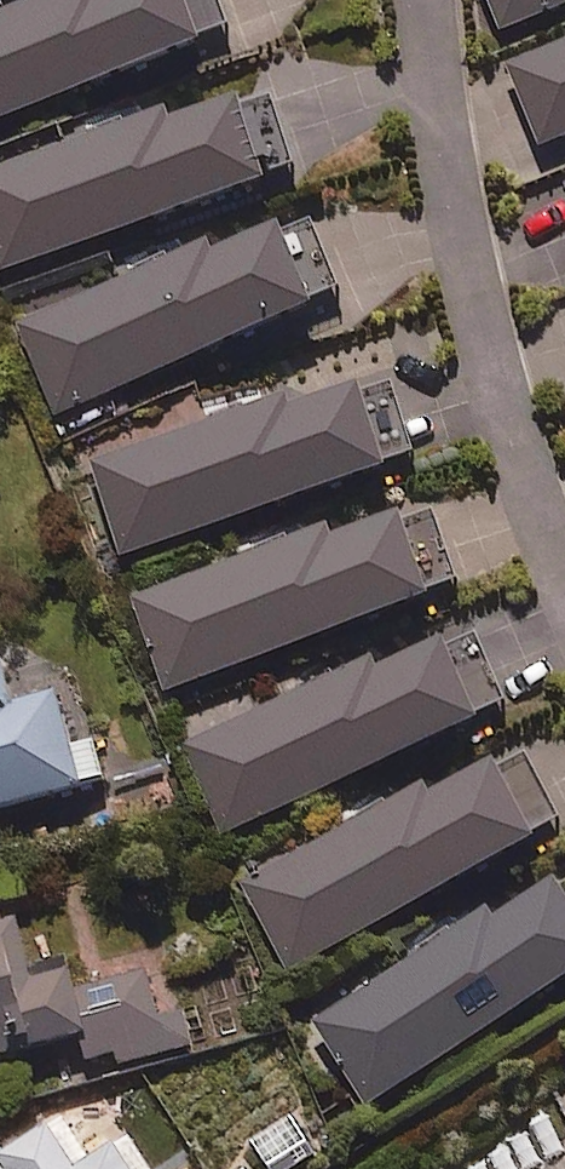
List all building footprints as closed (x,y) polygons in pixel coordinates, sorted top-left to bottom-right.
[(0,20),(0,129),(241,48),(225,0),(61,0),(0,20)] [(285,107),(172,137),(168,120),(0,165),(0,275),(308,193),(285,107)] [(354,315),(324,228),(224,263),(220,252),(23,322),(58,420),(354,315)] [(184,383),(71,430),(180,695),(293,649),(184,383)] [(519,728),(483,636),(190,748),(225,840),(519,728)] [(4,655),(0,656),(0,825),(113,792),(100,747),(79,754),(65,704),(21,716),(4,655)] [(533,755),(247,890),(290,980),(564,850),(564,824),(533,755)] [(451,930),(416,952),(425,966),(320,1028),(373,1117),(564,1001),(564,894),(506,929),(501,920),(460,944),(451,930)] [(136,1075),(135,1070),(198,1052),(189,1021),(166,1027),(153,979),(85,999),(74,960),(33,972),(22,934),(0,940),(0,1114),(136,1075)] [(56,1137),(0,1168),(74,1168),(56,1137)] [(275,1167),(276,1168),(344,1168),(332,1141),(275,1167)] [(136,1145),(94,1168),(150,1168),(136,1145)]
